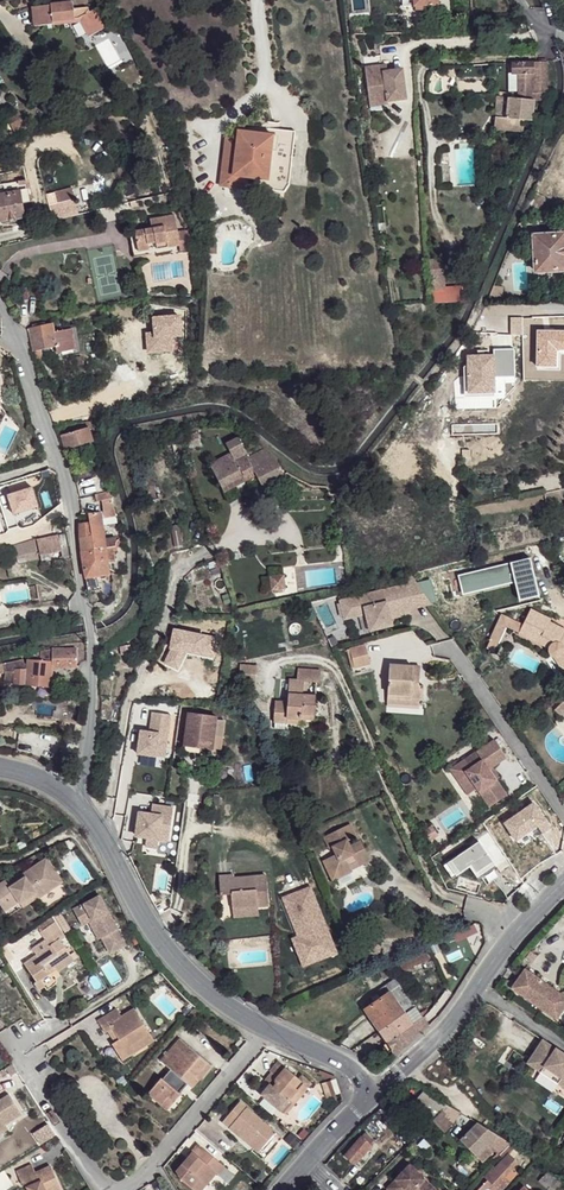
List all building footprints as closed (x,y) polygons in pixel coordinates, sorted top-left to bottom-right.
[(74,5),(34,9),(35,26),(37,29),(55,27),(54,23),(81,21),(82,25),(90,39),(105,31),(95,12),(90,14),(88,10),(75,12),(74,5)] [(543,60),(535,60),(535,64),(530,65),(532,93),(534,93),(544,93),(543,60)] [(530,65),(510,65),(510,75),(516,75),(517,93),(532,93),(530,65)] [(382,66),(365,68),(371,108),(388,106),(388,103),(408,101),(404,70),(388,72),(383,72),(382,66)] [(510,75),(507,75),(507,93),(517,93),(516,75),(510,75)] [(532,93),(517,93),(517,100),(532,101),(534,93),(532,93)] [(544,93),(534,93),(532,101),(541,102),(544,93)] [(505,118),(507,99),(499,100),(496,117),(505,118)] [(505,118),(505,120),(524,123),(530,122),(532,101),(517,100),(507,99),(505,118)] [(5,117),(15,133),(27,126),(17,109),(5,117)] [(524,123),(505,120),(505,118),(496,117),(495,130),(523,133),(524,123)] [(229,163),(226,188),(245,190),(246,178),(268,181),(267,190),(284,193),(289,186),(295,133),(270,130),(269,136),(239,132),(238,141),(237,148),(232,151),(225,150),(223,162),(229,163)] [(225,150),(232,151),(237,148),(238,141),(226,139),(225,150)] [(229,163),(223,162),(220,187),(226,188),(229,163)] [(71,188),(56,194),(60,203),(75,196),(71,188)] [(0,195),(0,221),(25,216),(21,192),(0,195)] [(177,234),(175,217),(151,220),(152,229),(134,232),(137,251),(147,250),(146,244),(154,242),(155,245),(165,243),(166,249),(179,247),(177,234)] [(137,251),(134,232),(129,232),(133,257),(148,255),(147,251),(147,250),(137,251)] [(189,232),(177,234),(179,247),(179,254),(192,252),(192,236),(189,232)] [(563,268),(563,240),(563,233),(534,235),(536,270),(547,270),(560,269),(563,268)] [(146,244),(147,250),(147,251),(166,249),(165,243),(155,245),(154,242),(146,244)] [(442,260),(429,261),(431,291),(444,290),(444,287),(442,260)] [(431,291),(431,303),(458,303),(462,291),(462,287),(444,287),(444,290),(431,291)] [(420,302),(429,302),(429,293),(423,293),(419,297),(420,302)] [(30,330),(36,360),(41,358),(39,350),(55,347),(57,355),(74,351),(70,330),(53,334),(51,325),(30,330)] [(80,356),(72,358),(73,361),(75,369),(82,368),(80,356)] [(87,420),(89,426),(89,427),(100,426),(99,418),(87,420)] [(89,426),(62,434),(69,458),(87,452),(84,443),(92,440),(89,427),(89,426)] [(229,454),(209,465),(222,493),(224,491),(235,486),(255,476),(260,487),(283,475),(282,474),(275,460),(264,451),(258,447),(244,453),(237,438),(224,444),(229,454)] [(235,486),(224,491),(229,501),(241,495),(235,486)] [(560,489),(544,493),(546,502),(556,500),(556,499),(561,497),(560,489)] [(103,512),(113,509),(111,500),(108,490),(95,494),(98,501),(102,500),(102,502),(101,503),(103,512)] [(113,509),(103,512),(105,524),(116,522),(113,509)] [(100,512),(88,514),(89,523),(93,550),(105,548),(104,539),(100,512)] [(81,551),(93,550),(89,523),(79,524),(81,551)] [(58,533),(36,537),(40,551),(61,547),(58,533)] [(115,537),(104,539),(105,548),(114,547),(116,546),(115,537)] [(35,538),(14,544),(18,560),(38,556),(35,538)] [(114,547),(105,548),(107,560),(116,559),(114,547)] [(107,560),(105,548),(93,550),(95,559),(95,563),(107,560)] [(81,551),(83,561),(95,559),(93,550),(81,551)] [(87,577),(98,575),(95,563),(95,559),(83,561),(84,569),(87,577)] [(87,577),(89,589),(100,588),(98,575),(87,577)] [(284,575),(270,577),(272,590),(285,588),(284,575)] [(370,630),(392,624),(390,613),(385,596),(408,590),(406,583),(339,600),(344,619),(366,613),(370,630)] [(408,590),(385,596),(390,613),(413,607),(408,590)] [(490,640),(491,642),(488,648),(495,651),(508,628),(519,634),(549,649),(555,660),(557,658),(563,667),(563,628),(551,622),(552,619),(532,609),(524,625),(506,616),(503,623),(499,622),(490,640)] [(130,644),(121,646),(121,654),(130,652),(130,644)] [(367,645),(351,649),(356,667),(372,663),(367,645)] [(77,648),(52,649),(53,666),(77,666),(77,648)] [(27,660),(27,664),(26,684),(51,686),(53,666),(52,649),(28,655),(28,660),(27,660)] [(351,649),(348,649),(353,668),(356,667),(351,649)] [(563,673),(563,667),(557,658),(555,660),(563,673)] [(3,663),(3,664),(5,671),(5,682),(26,684),(27,664),(25,663),(23,659),(3,663)] [(422,665),(391,663),(389,696),(413,697),(413,696),(425,697),(426,684),(421,683),(415,683),(416,676),(421,676),(422,665)] [(259,666),(242,664),(241,681),(258,683),(259,666)] [(304,714),(316,715),(318,693),(306,692),(306,680),(321,681),(322,669),(300,667),(300,678),(283,677),(281,699),(277,700),(276,721),(285,722),(288,722),(289,718),(304,719),(304,714)] [(561,713),(563,710),(563,699),(563,698),(554,707),(561,713)] [(190,713),(186,745),(185,751),(200,753),(201,747),(211,748),(216,718),(217,712),(210,712),(210,715),(190,713)] [(166,759),(173,716),(155,713),(152,733),(143,731),(139,754),(166,759)] [(216,718),(211,748),(220,749),(225,719),(216,718)] [(495,737),(451,767),(468,791),(477,785),(490,803),(506,792),(496,776),(489,766),(493,764),(506,754),(495,737)] [(493,764),(489,766),(496,776),(499,773),(493,764)] [(169,841),(174,808),(153,805),(151,814),(140,812),(136,835),(147,837),(146,846),(158,848),(159,840),(169,841)] [(325,860),(331,873),(335,872),(340,873),(342,877),(355,870),(354,869),(352,865),(359,862),(360,866),(371,860),(361,841),(352,846),(348,840),(357,836),(352,824),(326,837),(332,849),(335,848),(338,854),(325,860)] [(0,883),(0,905),(15,895),(19,901),(20,903),(35,892),(37,896),(39,897),(58,884),(51,874),(56,870),(45,857),(21,873),(23,877),(9,887),(7,883),(5,880),(0,883)] [(51,874),(58,884),(63,881),(56,870),(51,874)] [(331,873),(335,881),(342,877),(340,873),(335,872),(331,873)] [(21,873),(7,883),(9,887),(23,877),(21,873)] [(268,905),(265,875),(232,878),(232,875),(218,876),(220,895),(231,894),(232,908),(258,906),(268,905)] [(309,885),(283,897),(297,931),(301,929),(303,933),(299,935),(294,937),(301,954),(311,949),(313,954),(330,946),(322,927),(326,925),(309,885)] [(96,891),(70,905),(79,921),(85,918),(88,916),(98,933),(106,949),(122,941),(96,891)] [(35,892),(20,903),(22,906),(37,896),(35,892)] [(15,895),(0,905),(4,911),(19,901),(15,895)] [(258,906),(232,908),(233,917),(258,914),(258,906)] [(88,916),(85,918),(95,935),(98,933),(88,916)] [(48,944),(22,961),(33,978),(31,980),(36,988),(42,984),(37,977),(46,971),(45,968),(52,964),(55,969),(72,959),(58,938),(62,935),(52,920),(39,928),(48,944)] [(326,925),(322,927),(330,946),(313,954),(311,949),(301,954),(305,963),(337,949),(326,925)] [(399,961),(403,971),(429,957),(425,948),(399,961)] [(46,971),(37,977),(42,984),(48,980),(45,976),(55,969),(52,964),(45,968),(46,971)] [(541,978),(524,967),(510,987),(529,1000),(531,996),(543,1004),(541,1008),(556,1019),(563,1007),(563,1003),(551,995),(554,990),(542,981),(542,980),(541,979),(541,978)] [(541,978),(541,979),(542,980),(542,981),(554,990),(551,995),(563,1003),(563,994),(541,978)] [(406,1013),(415,1006),(400,984),(366,1008),(397,1054),(421,1033),(406,1013)] [(531,996),(529,1000),(541,1008),(543,1004),(531,996)] [(118,1006),(100,1018),(107,1030),(109,1029),(113,1026),(120,1037),(114,1041),(124,1056),(136,1048),(132,1042),(151,1031),(136,1007),(123,1015),(118,1006)] [(406,1013),(421,1033),(429,1025),(415,1006),(406,1013)] [(113,1026),(109,1029),(116,1039),(120,1037),(113,1026)] [(136,1048),(155,1037),(151,1031),(132,1042),(136,1048)] [(346,1046),(350,1042),(344,1036),(340,1041),(346,1046)] [(527,1062),(535,1067),(537,1064),(563,1082),(563,1053),(542,1039),(527,1062)] [(161,1078),(148,1093),(161,1105),(167,1098),(173,1103),(180,1094),(174,1089),(182,1080),(188,1084),(191,1088),(198,1080),(195,1077),(207,1063),(182,1041),(163,1063),(171,1071),(176,1075),(169,1085),(163,1080),(161,1078)] [(425,1068),(433,1078),(435,1077),(450,1065),(442,1055),(425,1068)] [(10,1062),(4,1066),(10,1076),(16,1072),(10,1062)] [(195,1077),(198,1080),(211,1065),(207,1063),(195,1077)] [(270,1084),(261,1094),(279,1110),(288,1101),(291,1104),(301,1093),(297,1090),(303,1083),(284,1067),(276,1064),(269,1072),(276,1077),(273,1080),(276,1083),(273,1087),(270,1084)] [(535,1067),(563,1086),(563,1085),(563,1082),(537,1064),(535,1067)] [(450,1065),(435,1077),(440,1084),(456,1072),(450,1065)] [(171,1071),(163,1080),(169,1085),(176,1075),(171,1071)] [(174,1089),(180,1094),(188,1084),(182,1080),(174,1089)] [(330,1081),(321,1084),(325,1095),(329,1093),(330,1097),(335,1095),(330,1081)] [(426,1090),(416,1102),(435,1119),(437,1116),(443,1110),(449,1104),(439,1098),(426,1090)] [(7,1128),(4,1124),(21,1114),(8,1094),(0,1099),(0,1133),(7,1128)] [(167,1110),(173,1103),(167,1098),(161,1105),(167,1110)] [(288,1101),(279,1110),(283,1114),(291,1104),(288,1101)] [(271,1152),(281,1141),(238,1104),(219,1127),(241,1147),(244,1143),(258,1154),(265,1146),(271,1152)] [(433,1120),(445,1131),(452,1124),(445,1116),(447,1114),(443,1110),(437,1116),(435,1119),(433,1120)] [(470,1149),(480,1139),(488,1147),(490,1145),(496,1139),(499,1135),(478,1123),(461,1140),(470,1149)] [(10,1134),(7,1128),(0,1133),(0,1140),(10,1134)] [(368,1132),(363,1137),(374,1146),(378,1141),(368,1132)] [(289,1134),(283,1141),(292,1149),(299,1141),(289,1134)] [(496,1150),(501,1155),(506,1150),(512,1144),(499,1135),(496,1139),(501,1145),(496,1150)] [(374,1146),(363,1137),(347,1155),(356,1163),(364,1155),(365,1156),(374,1146)] [(493,1152),(488,1147),(480,1139),(470,1149),(482,1161),(483,1159),(484,1161),(493,1152)] [(216,1152),(204,1142),(199,1148),(211,1158),(216,1152)] [(271,1152),(265,1146),(258,1154),(244,1143),(241,1147),(261,1164),(271,1152)] [(193,1155),(199,1148),(195,1144),(188,1152),(190,1154),(191,1153),(193,1155)] [(512,1144),(506,1150),(510,1154),(517,1147),(512,1144)] [(178,1180),(190,1189),(201,1189),(215,1175),(217,1177),(224,1170),(211,1158),(199,1148),(193,1155),(191,1153),(190,1154),(174,1171),(178,1180)] [(501,1155),(505,1160),(510,1154),(506,1150),(501,1155)] [(497,1169),(508,1180),(511,1178),(507,1175),(518,1162),(510,1154),(505,1160),(497,1169)] [(390,1189),(438,1189),(409,1163),(387,1187),(390,1189)] [(60,1189),(51,1168),(36,1174),(32,1167),(17,1172),(23,1186),(27,1185),(29,1189),(60,1189)] [(502,1189),(510,1182),(508,1180),(497,1169),(495,1168),(487,1176),(502,1189)] [(540,1180),(551,1189),(557,1189),(563,1182),(563,1178),(553,1171),(553,1172),(549,1176),(546,1173),(540,1180)]
